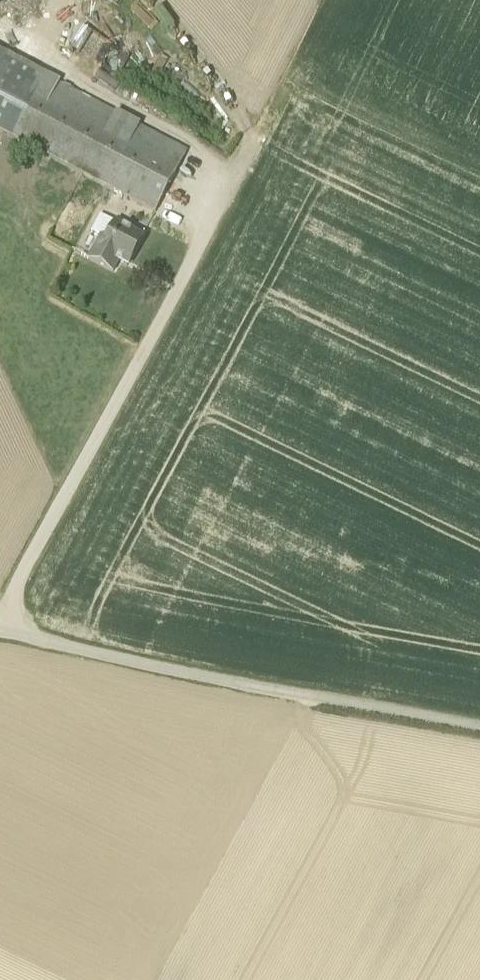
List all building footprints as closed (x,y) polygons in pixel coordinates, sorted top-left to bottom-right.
[(188,151),(45,76),(45,74),(0,51),(0,131),(156,212),(188,151)] [(144,237),(117,222),(115,221),(104,240),(99,237),(87,258),(113,272),(118,261),(127,266),(142,237),(144,238),(144,237)]
